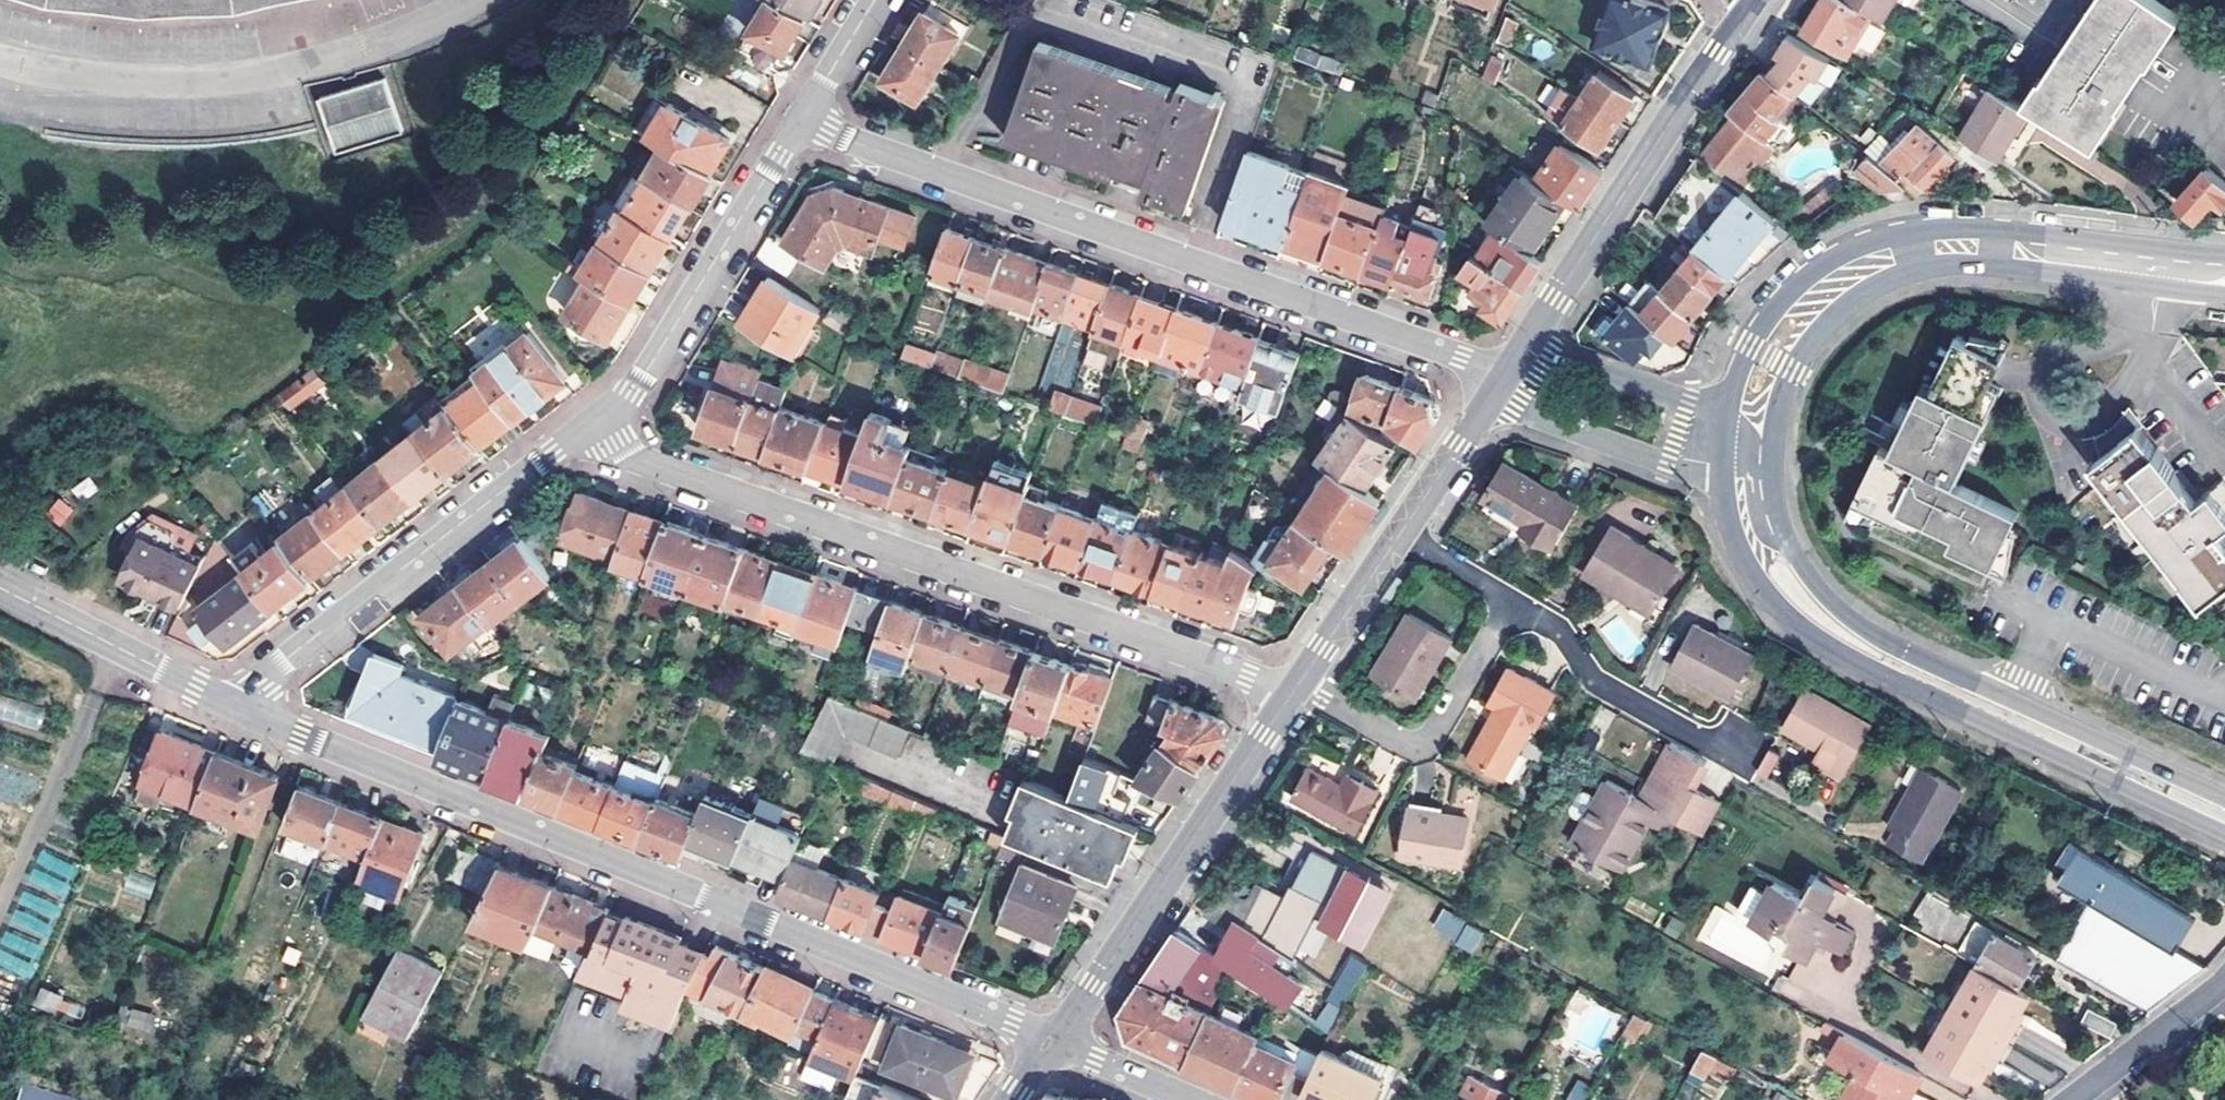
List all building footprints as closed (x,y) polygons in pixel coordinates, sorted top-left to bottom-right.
[(806,19),(775,0),(761,0),(742,32),(748,36),(778,55),(782,57),(806,19)] [(806,19),(818,0),(775,0),(806,19)] [(1595,46),(1650,65),(1670,11),(1638,0),(1611,0),(1595,46)] [(1881,23),(1842,0),(1825,0),(1804,32),(1846,58),(1856,44),(1870,53),(1887,27),(1881,23)] [(1842,0),(1881,23),(1895,0),(1842,0)] [(2018,106),(2026,111),(2120,168),(2151,121),(2148,119),(2174,81),(2176,83),(2209,33),(2158,0),(2133,0),(2084,73),(2055,55),(2039,79),(2037,78),(2018,106)] [(2055,55),(2084,73),(2133,0),(2091,0),(2055,55)] [(925,12),(905,45),(940,67),(960,34),(925,12)] [(1508,16),(1499,41),(1511,45),(1520,21),(1508,16)] [(1793,95),(1798,98),(1808,77),(1813,81),(1826,60),(1787,35),(1783,42),(1775,56),(1780,60),(1772,78),(1793,95)] [(1534,40),(1532,56),(1550,59),(1552,42),(1534,40)] [(918,103),(940,67),(905,45),(884,81),(918,103)] [(1040,47),(1009,132),(1133,176),(1148,181),(1143,193),(1183,207),(1223,96),(1221,96),(1223,91),(1218,89),(1216,94),(1183,82),(1178,95),(1040,47)] [(1298,49),(1294,61),(1318,70),(1322,57),(1298,49)] [(1494,53),(1485,78),(1496,82),(1505,57),(1494,53)] [(1452,59),(1434,113),(1443,117),(1463,66),(1452,59)] [(1600,69),(1582,95),(1619,119),(1636,93),(1600,69)] [(1798,98),(1793,95),(1791,97),(1763,74),(1732,113),(1736,116),(1768,141),(1783,120),(1776,115),(1780,111),(1793,121),(1806,105),(1798,98)] [(351,86),(319,95),(335,151),(401,131),(385,76),(351,86)] [(1601,147),(1619,119),(1582,95),(1566,85),(1548,111),(1601,147)] [(2018,106),(1990,89),(1959,138),(1994,161),(2026,111),(2018,106)] [(639,126),(649,132),(669,100),(659,94),(639,126)] [(666,143),(711,173),(732,139),(669,100),(649,132),(666,143)] [(1701,160),(1742,191),(1777,148),(1768,141),(1736,116),(1701,160)] [(1917,126),(1881,167),(1906,187),(1916,196),(1924,187),(1926,189),(1955,156),(1917,126)] [(1557,191),(1567,198),(1581,207),(1601,176),(1605,170),(1563,142),(1539,179),(1557,191)] [(646,175),(648,177),(691,205),(711,173),(666,143),(646,175)] [(1289,168),(1248,154),(1224,223),(1286,245),(1289,235),(1305,193),(1284,185),(1289,168)] [(1856,169),(1877,185),(1882,190),(1906,187),(1881,167),(1868,156),(1856,169)] [(1776,216),(1742,191),(1701,160),(1699,158),(1679,185),(1668,199),(1654,221),(1696,251),(1728,275),(1776,216)] [(2195,217),(2211,203),(2220,211),(2224,206),(2224,185),(2206,169),(2192,183),(2189,180),(2181,187),(2185,191),(2176,202),(2195,217)] [(1539,179),(1528,172),(1492,225),(1499,230),(1532,251),(1546,230),(1540,227),(1550,210),(1546,207),(1557,191),(1539,179)] [(1305,193),(1289,235),(1320,245),(1330,249),(1349,195),(1351,190),(1310,176),(1305,193)] [(627,210),(672,238),(691,205),(648,177),(627,210)] [(813,197),(784,243),(825,267),(837,248),(849,244),(874,254),(879,239),(907,248),(917,220),(835,189),(813,197)] [(1567,198),(1557,191),(1546,207),(1550,210),(1540,227),(1546,230),(1567,198)] [(1786,224),(1797,233),(1820,215),(1842,200),(1830,191),(1786,224)] [(1363,271),(1378,228),(1386,207),(1349,195),(1330,249),(1326,258),(1363,271)] [(1447,209),(1423,200),(1418,216),(1448,226),(1447,209)] [(623,207),(603,240),(652,271),(672,238),(627,210),(623,207)] [(1410,240),(1394,282),(1431,296),(1439,275),(1441,275),(1446,262),(1438,258),(1445,235),(1449,226),(1448,226),(1433,221),(1418,216),(1410,240)] [(1410,240),(1378,228),(1363,271),(1394,282),(1410,240)] [(963,283),(964,280),(978,239),(950,229),(934,272),(963,283)] [(1499,230),(1481,258),(1526,288),(1541,265),(1545,260),(1532,251),(1499,230)] [(603,240),(593,233),(584,247),(595,254),(603,240)] [(1315,262),(1326,258),(1330,249),(1320,245),(1289,235),(1286,245),(1309,254),(1315,262)] [(992,290),(1007,250),(978,239),(964,280),(992,290)] [(591,275),(632,302),(652,271),(603,240),(595,254),(584,271),(591,275)] [(1050,265),(1007,250),(992,290),(990,294),(1034,309),(1035,306),(1050,265)] [(1696,251),(1683,266),(1714,292),(1728,275),(1696,251)] [(1481,258),(1476,255),(1465,271),(1477,279),(1477,281),(1481,283),(1474,293),(1489,304),(1486,309),(1505,320),(1526,288),(1481,258)] [(1066,317),(1081,276),(1050,265),(1035,306),(1066,317)] [(1662,283),(1657,288),(1694,317),(1714,292),(1683,266),(1666,286),(1662,283)] [(609,340),(632,302),(591,275),(567,314),(573,317),(603,336),(609,340)] [(1112,287),(1081,276),(1066,317),(1098,329),(1112,287)] [(810,327),(820,311),(767,279),(757,295),(762,298),(745,329),(752,333),(772,345),(788,354),(806,325),(810,327)] [(1620,297),(1632,305),(1671,336),(1675,339),(1694,317),(1657,288),(1650,282),(1641,292),(1631,284),(1620,297)] [(1112,287),(1098,329),(1128,339),(1142,298),(1112,287)] [(762,298),(757,295),(740,325),(745,329),(762,298)] [(1128,339),(1163,352),(1178,311),(1142,298),(1128,339)] [(1671,336),(1632,305),(1616,324),(1608,318),(1594,335),(1603,342),(1607,337),(1637,360),(1648,347),(1653,351),(1655,349),(1659,351),(1671,336)] [(1182,365),(1202,372),(1219,325),(1178,311),(1163,352),(1157,371),(1178,378),(1182,365)] [(598,344),(603,336),(573,317),(569,324),(570,328),(574,334),(578,338),(581,340),(585,342),(590,343),(594,344),(598,344)] [(792,357),(810,327),(806,325),(788,354),(792,357)] [(1244,387),(1260,340),(1219,325),(1202,372),(1195,391),(1237,406),(1244,387)] [(530,332),(478,372),(514,421),(566,380),(530,332)] [(349,344),(358,355),(372,344),(363,333),(349,344)] [(772,345),(752,333),(746,349),(768,356),(772,345)] [(1974,341),(1963,336),(1939,390),(1930,385),(1920,407),(1912,424),(1908,431),(1918,435),(1912,448),(1909,455),(1899,451),(1899,452),(1889,448),(1864,502),(1895,518),(1900,520),(1905,510),(1933,523),(1960,536),(1954,547),(1998,568),(2015,533),(2024,514),(1961,483),(1976,454),(1994,417),(2007,389),(1997,384),(2010,357),(1974,341)] [(2016,342),(1977,336),(1974,341),(2010,357),(2016,342)] [(1301,354),(1260,340),(1244,387),(1237,407),(1278,421),(1293,377),(1301,354)] [(937,355),(907,345),(903,356),(932,367),(937,355)] [(965,362),(938,353),(937,355),(932,367),(960,377),(965,362)] [(700,429),(737,442),(752,400),(763,367),(736,357),(725,362),(700,429)] [(960,377),(982,385),(988,369),(966,361),(965,362),(960,377)] [(282,396),(293,410),(328,382),(318,368),(282,396)] [(1010,376),(988,369),(982,385),(1004,393),(1010,376)] [(479,447),(514,421),(478,372),(461,386),(466,393),(449,407),(479,447)] [(1365,376),(1352,411),(1379,421),(1379,418),(1389,421),(1401,389),(1365,376)] [(761,383),(755,401),(780,410),(787,391),(761,383)] [(1434,400),(1401,389),(1389,421),(1421,442),(1440,416),(1434,400)] [(1056,393),(1050,409),(1067,415),(1073,399),(1056,393)] [(1090,405),(1073,399),(1067,415),(1084,421),(1090,405)] [(755,401),(752,400),(737,442),(768,453),(782,411),(780,410),(755,401)] [(1910,402),(1902,420),(1912,424),(1920,407),(1910,402)] [(1103,410),(1090,405),(1084,421),(1097,426),(1103,410)] [(417,432),(447,472),(479,447),(449,407),(417,432)] [(809,468),(825,422),(783,409),(782,411),(768,453),(809,468)] [(872,412),(864,435),(848,481),(893,497),(907,456),(912,445),(888,437),(893,421),(872,412)] [(1334,468),(1368,488),(1398,445),(1381,434),(1351,414),(1320,460),(1334,468)] [(2003,422),(1994,417),(1976,454),(1985,458),(2003,422)] [(1137,427),(1133,439),(1142,443),(1143,443),(1151,424),(1140,420),(1137,427)] [(848,481),(864,435),(825,422),(809,468),(848,481)] [(1124,423),(1120,435),(1127,437),(1133,439),(1137,427),(1124,423)] [(2205,609),(2224,594),(2224,485),(2202,502),(2191,486),(2193,485),(2165,448),(2162,450),(2146,428),(2134,436),(2096,463),(2205,609)] [(417,432),(385,458),(414,498),(447,472),(417,432)] [(1138,453),(1142,443),(1133,439),(1127,437),(1123,448),(1138,453)] [(893,497),(934,511),(948,470),(907,456),(893,497)] [(385,458),(349,485),(379,525),(414,498),(385,458)] [(1200,464),(1186,459),(1183,469),(1196,474),(1200,464)] [(1529,518),(1526,524),(1522,530),(1551,549),(1576,508),(1506,465),(1485,499),(1517,519),(1521,513),(1529,518)] [(1286,512),(1300,521),(1334,542),(1348,551),(1365,525),(1384,498),(1368,488),(1334,468),(1308,508),(1294,499),(1286,512)] [(934,511),(974,525),(989,484),(948,470),(934,511)] [(989,484),(974,525),(1010,538),(1026,494),(1029,486),(993,473),(989,484)] [(349,485),(316,512),(346,550),(379,525),(349,485)] [(615,560),(634,512),(578,492),(561,540),(615,560)] [(1010,538),(1046,550),(1061,506),(1026,494),(1010,538)] [(58,498),(45,515),(60,526),(73,509),(58,498)] [(1099,516),(1098,518),(1082,563),(1118,575),(1135,529),(1142,511),(1105,498),(1099,516)] [(1895,518),(1864,502),(1857,518),(1892,523),(1895,518)] [(1082,563),(1098,518),(1061,506),(1046,550),(1082,563)] [(284,540),(312,577),(346,550),(316,512),(315,510),(282,537),(284,540)] [(1905,510),(1900,520),(1928,534),(1933,523),(1905,510)] [(648,574),(668,524),(634,512),(615,560),(614,562),(648,574)] [(1517,519),(1526,524),(1529,518),(1521,513),(1517,519)] [(164,597),(183,606),(206,561),(189,553),(197,538),(156,518),(132,535),(125,550),(136,556),(125,578),(147,589),(150,591),(144,604),(157,611),(164,597)] [(1285,542),(1272,534),(1253,563),(1258,566),(1274,576),(1280,567),(1307,584),(1334,542),(1300,521),(1285,542)] [(706,537),(668,524),(648,574),(644,585),(683,598),(706,537)] [(1584,574),(1617,593),(1621,586),(1654,605),(1677,566),(1612,528),(1584,574)] [(1135,529),(1118,575),(1154,589),(1171,542),(1135,529)] [(2015,533),(1998,568),(2013,575),(2020,537),(2015,533)] [(257,537),(234,555),(247,572),(274,607),(312,577),(284,540),(268,552),(257,537)] [(745,551),(706,537),(683,598),(723,612),(727,600),(745,551)] [(491,564),(520,601),(550,578),(522,540),(491,564)] [(1199,552),(1171,542),(1154,589),(1182,598),(1199,552)] [(1222,560),(1199,552),(1182,598),(1237,617),(1242,606),(1251,609),(1253,604),(1257,591),(1259,587),(1250,585),(1254,572),(1258,566),(1253,563),(1234,550),(1229,548),(1222,560)] [(762,613),(781,563),(745,551),(727,600),(762,613)] [(794,639),(798,627),(817,576),(781,563),(762,613),(782,620),(776,633),(794,639)] [(491,564),(461,587),(489,624),(520,601),(491,564)] [(228,643),(274,607),(247,572),(200,609),(205,615),(192,626),(205,644),(219,634),(226,642),(228,643)] [(847,616),(858,590),(817,576),(798,627),(837,641),(847,616)] [(1621,586),(1617,593),(1649,612),(1654,605),(1621,586)] [(489,624),(461,587),(422,617),(451,654),(489,624)] [(858,590),(847,616),(881,628),(891,602),(858,590)] [(1257,591),(1253,604),(1273,611),(1277,599),(1257,591)] [(904,672),(905,671),(926,615),(891,602),(881,628),(871,653),(900,664),(897,670),(904,672)] [(941,684),(946,669),(962,627),(926,615),(905,671),(941,684)] [(1426,663),(1436,668),(1452,641),(1407,616),(1373,677),(1408,696),(1426,663)] [(1694,626),(1672,667),(1727,697),(1749,657),(1694,626)] [(962,627),(946,669),(983,681),(999,640),(962,627)] [(1034,653),(999,640),(983,681),(1019,694),(1034,653)] [(1053,710),(1070,665),(1034,653),(1019,694),(1009,721),(1044,733),(1053,710)] [(354,710),(440,745),(457,700),(399,675),(403,666),(377,655),(354,710)] [(1426,663),(1408,696),(1417,701),(1436,668),(1426,663)] [(1053,710),(1095,726),(1111,680),(1070,665),(1053,710)] [(1492,723),(1489,720),(1467,758),(1503,777),(1514,759),(1532,726),(1536,728),(1556,693),(1511,669),(1491,704),(1496,707),(1500,709),(1492,723)] [(1868,729),(1801,691),(1780,729),(1819,751),(1812,763),(1840,779),(1868,729)] [(36,729),(43,708),(0,692),(0,716),(36,729)] [(801,750),(832,763),(845,733),(896,754),(908,727),(826,692),(801,750)] [(1157,694),(1147,721),(1172,729),(1166,745),(1200,769),(1204,763),(1225,732),(1220,717),(1157,694)] [(485,778),(507,720),(457,700),(440,745),(435,758),(442,761),(485,778)] [(1500,709),(1496,707),(1489,720),(1492,723),(1500,709)] [(547,736),(507,720),(485,778),(505,786),(525,794),(542,750),(547,736)] [(166,794),(198,807),(218,755),(164,733),(143,784),(145,785),(139,800),(160,808),(166,794)] [(979,739),(973,754),(993,763),(999,748),(979,739)] [(1641,797),(1677,817),(1699,829),(1707,815),(1717,797),(1713,794),(1695,785),(1698,780),(1709,762),(1673,741),(1641,797)] [(1200,769),(1166,745),(1164,744),(1139,779),(1180,797),(1185,791),(1200,769)] [(542,750),(525,794),(532,797),(559,807),(573,770),(575,764),(542,750)] [(1765,782),(1779,756),(1768,750),(1753,776),(1765,782)] [(279,780),(218,755),(198,807),(259,830),(279,780)] [(1114,793),(1123,772),(1084,756),(1069,795),(1125,819),(1128,810),(1126,805),(1105,797),(1108,790),(1114,793)] [(632,837),(640,840),(656,799),(665,776),(624,760),(614,786),(599,823),(632,837)] [(1920,767),(1887,827),(1891,830),(1884,842),(1918,862),(1956,794),(1958,795),(1961,790),(1920,767)] [(573,770),(559,807),(566,810),(599,823),(614,786),(573,770)] [(1342,789),(1340,794),(1330,789),(1332,784),(1309,772),(1293,802),(1354,835),(1377,792),(1348,777),(1342,789)] [(878,798),(883,784),(863,776),(857,790),(878,798)] [(1125,819),(1069,795),(1028,778),(1006,836),(1019,841),(1113,880),(1123,856),(1125,852),(1137,824),(1125,819)] [(1677,817),(1641,797),(1606,779),(1598,794),(1586,787),(1579,789),(1570,806),(1572,813),(1584,820),(1572,841),(1624,869),(1651,821),(1669,830),(1677,817)] [(883,784),(878,798),(888,803),(887,805),(911,814),(912,812),(917,798),(883,784)] [(1330,789),(1340,794),(1342,789),(1332,784),(1330,789)] [(285,828),(326,845),(341,805),(300,788),(285,828)] [(698,815),(688,842),(734,860),(734,858),(752,814),(706,796),(698,815)] [(752,814),(734,858),(784,877),(793,856),(803,832),(775,821),(782,804),(759,796),(753,812),(752,814)] [(917,798),(912,812),(933,820),(938,807),(917,798)] [(656,799),(640,840),(663,849),(682,856),(688,842),(698,815),(656,799)] [(1411,803),(1402,856),(1461,865),(1467,817),(1436,813),(1437,807),(1411,803)] [(326,845),(366,861),(382,821),(341,805),(326,845)] [(1707,815),(1699,829),(1708,834),(1716,820),(1707,815)] [(382,821),(366,861),(357,885),(367,889),(386,897),(398,902),(423,837),(382,821)] [(1128,859),(1142,826),(1137,824),(1125,852),(1123,856),(1128,859)] [(1006,836),(993,829),(989,842),(1001,847),(1006,836)] [(1001,847),(997,858),(1010,863),(1019,841),(1006,836),(1001,847)] [(2060,880),(2092,899),(2055,960),(2149,1014),(2207,968),(2171,946),(2192,911),(2081,845),(2060,880)] [(1311,851),(1293,887),(1344,913),(1342,919),(1363,929),(1384,890),(1311,851)] [(784,877),(777,894),(807,906),(830,916),(846,878),(793,856),(784,877)] [(1024,867),(1002,921),(1055,942),(1077,889),(1024,867)] [(523,948),(533,927),(551,888),(499,868),(474,926),(523,948)] [(1849,894),(1818,876),(1805,899),(1776,884),(1771,893),(1756,885),(1743,909),(1757,917),(1756,920),(1777,931),(1780,925),(1783,928),(1785,923),(1788,918),(1802,926),(1799,931),(1791,947),(1811,957),(1818,946),(1823,938),(1830,943),(1841,925),(1834,921),(1849,894)] [(880,892),(846,878),(830,916),(854,926),(865,930),(880,892)] [(1228,930),(1214,957),(1232,969),(1331,1035),(1341,1014),(1328,1005),(1326,1011),(1321,1015),(1318,1017),(1313,1014),(1310,1012),(1309,1009),(1311,1005),(1315,996),(1250,952),(1258,938),(1262,941),(1284,900),(1257,886),(1251,896),(1249,897),(1247,899),(1244,899),(1242,899),(1231,893),(1202,916),(1228,930)] [(1358,939),(1363,929),(1342,919),(1344,913),(1293,887),(1290,895),(1327,916),(1324,921),(1358,939)] [(551,888),(533,927),(586,948),(588,949),(602,917),(606,910),(551,888)] [(880,892),(865,930),(890,940),(925,954),(942,910),(902,894),(901,896),(882,888),(880,892)] [(380,912),(386,897),(367,889),(361,903),(380,912)] [(949,894),(942,910),(925,954),(948,963),(954,965),(971,922),(960,917),(966,901),(949,894)] [(978,906),(966,901),(960,917),(971,922),(978,906)] [(1454,913),(1433,902),(1426,916),(1461,936),(1469,921),(1454,913)] [(586,948),(575,975),(629,995),(625,1006),(658,1018),(674,978),(666,975),(678,945),(602,917),(588,949),(586,948)] [(1788,918),(1785,923),(1799,931),(1802,926),(1788,918)] [(1943,918),(1931,939),(1946,948),(1958,926),(1943,918)] [(1469,921),(1461,936),(1459,939),(1473,947),(1484,929),(1469,921)] [(1841,925),(1830,943),(1846,951),(1856,933),(1841,925)] [(2022,942),(2008,933),(2005,939),(1979,925),(1972,936),(1967,934),(1963,940),(1968,943),(1961,956),(1977,965),(2023,990),(2041,959),(2020,947),(2022,942)] [(1186,1066),(1210,1016),(1232,969),(1214,957),(1176,932),(1121,1014),(1129,1039),(1155,1051),(1186,1066)] [(1823,938),(1818,946),(1826,951),(1830,943),(1823,938)] [(673,1024),(686,988),(702,953),(684,947),(678,945),(666,975),(674,978),(658,1018),(673,1024)] [(725,1006),(743,1015),(743,1013),(764,967),(714,946),(708,954),(703,952),(702,953),(686,988),(707,999),(707,996),(713,998),(707,1010),(719,1016),(725,1006)] [(20,973),(25,961),(0,950),(0,965),(20,973)] [(1328,1005),(1341,1014),(1351,992),(1370,965),(1357,957),(1328,1005)] [(409,1042),(442,978),(405,960),(392,985),(387,982),(367,1023),(409,1042)] [(1966,983),(1952,1009),(2006,1040),(2023,1010),(2031,995),(2023,990),(1977,965),(1966,983)] [(768,1025),(792,1036),(797,1025),(812,990),(813,988),(764,967),(743,1013),(760,1020),(761,1016),(770,1020),(768,1025)] [(1944,1006),(1952,1009),(1966,983),(1959,979),(1944,1006)] [(32,1005),(54,1014),(62,996),(40,986),(32,1005)] [(811,1053),(835,1000),(812,990),(797,1025),(809,1030),(806,1035),(801,1033),(795,1047),(811,1053)] [(60,1000),(58,1014),(82,1018),(84,1004),(60,1000)] [(857,1071),(862,1060),(880,1018),(835,1000),(811,1053),(856,1072),(857,1071)] [(1930,1031),(1937,1036),(1952,1009),(1944,1006),(1930,1031)] [(1937,1036),(1927,1055),(1981,1085),(1989,1070),(2006,1040),(1952,1009),(1937,1036)] [(2094,1009),(2084,1025),(2111,1040),(2119,1024),(2094,1009)] [(123,1010),(123,1031),(154,1031),(154,1011),(123,1010)] [(2006,1040),(2016,1046),(2034,1015),(2023,1010),(2006,1040)] [(1647,1017),(1635,1011),(1624,1031),(1635,1037),(1647,1017)] [(1210,1016),(1186,1066),(1213,1078),(1236,1089),(1256,1046),(1260,1038),(1210,1016)] [(901,1025),(884,1067),(955,1097),(963,1079),(958,1077),(969,1053),(901,1025)] [(1830,1061),(1856,1075),(1842,1099),(1909,1099),(1915,1091),(1923,1075),(1846,1032),(1830,1061)] [(2006,1040),(1989,1070),(1999,1076),(2016,1046),(2006,1040)] [(1236,1089),(1256,1098),(1260,1099),(1301,1099),(1310,1080),(1298,1075),(1303,1066),(1256,1046),(1236,1089)] [(1704,1048),(1692,1070),(1705,1076),(1718,1055),(1704,1048)] [(1323,1052),(1310,1080),(1301,1099),(1380,1099),(1385,1090),(1381,1088),(1384,1079),(1323,1052)] [(873,1064),(862,1060),(857,1071),(867,1075),(873,1064)] [(856,1072),(849,1090),(861,1095),(869,1077),(867,1075),(857,1071),(856,1072)] [(1478,1078),(1464,1099),(1515,1099),(1478,1078)] [(1591,1087),(1576,1079),(1564,1099),(1583,1099),(1591,1087)] [(885,1083),(878,1099),(924,1099),(885,1083)] [(24,1089),(20,1099),(65,1099),(24,1089)] [(1915,1091),(1909,1099),(1925,1099),(1926,1098),(1915,1091)]
